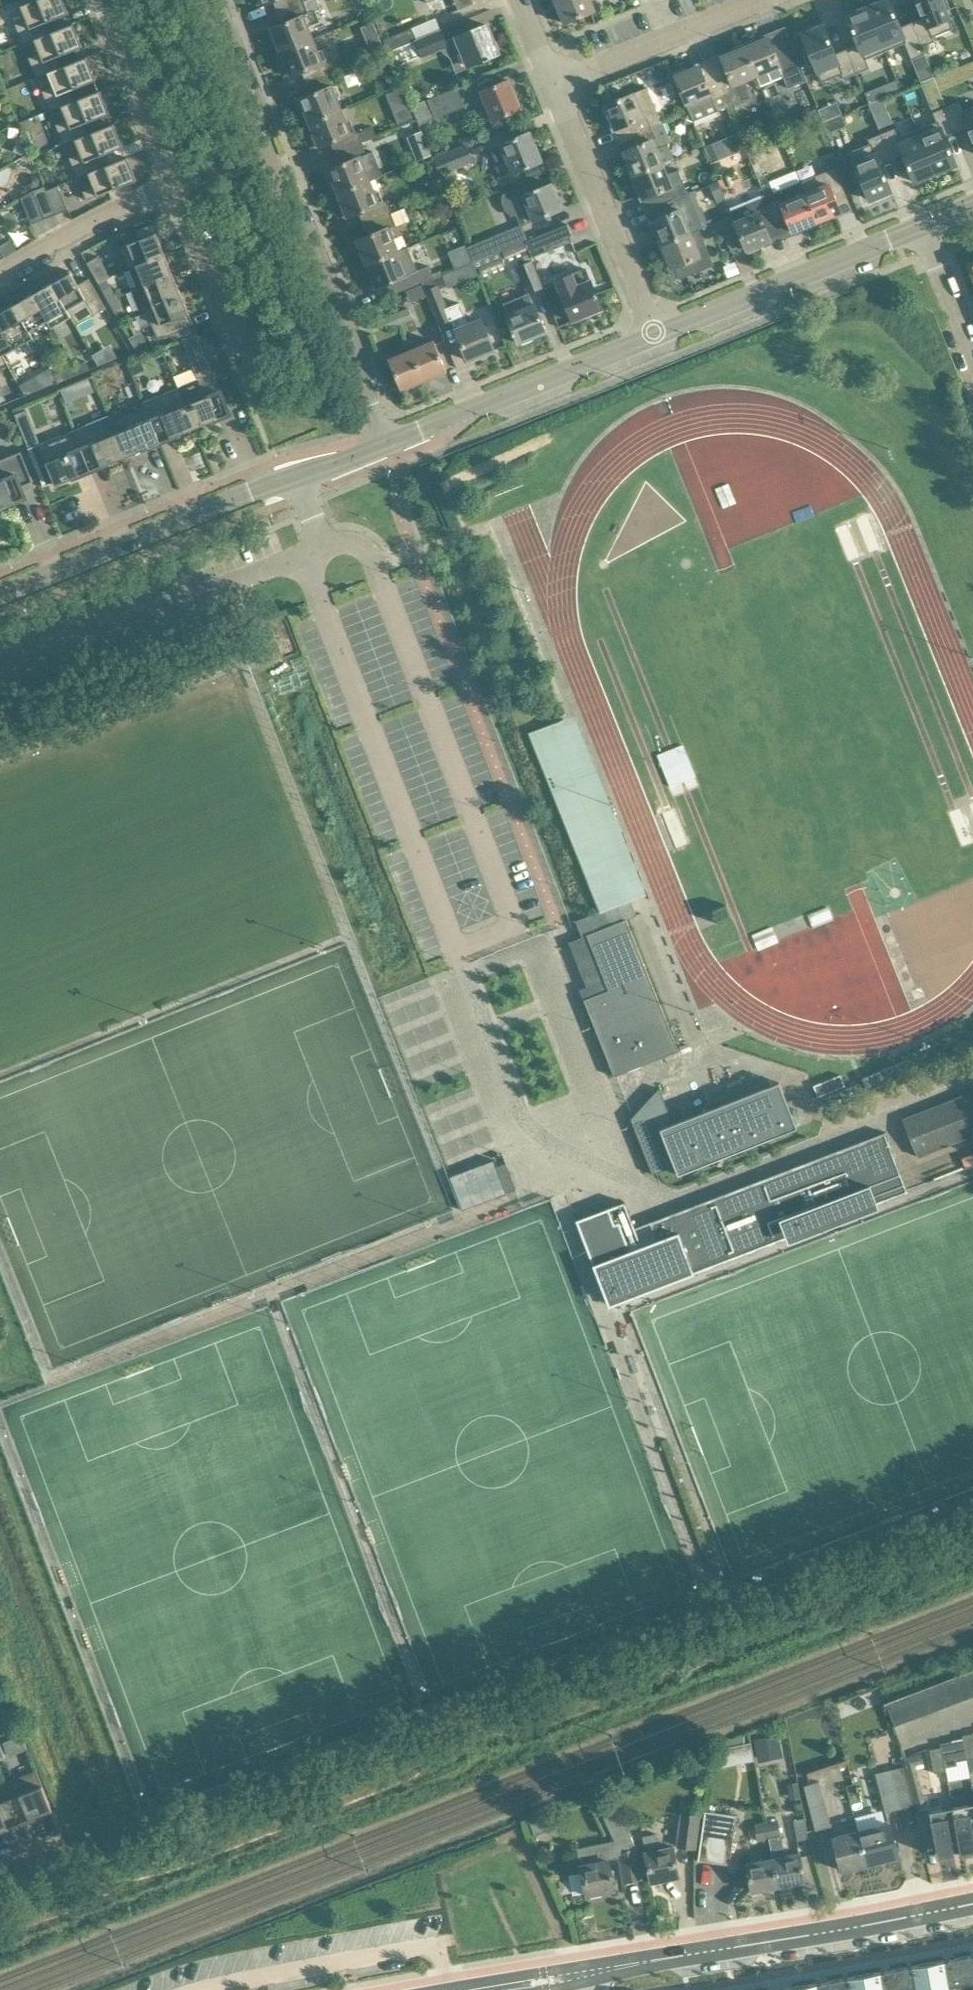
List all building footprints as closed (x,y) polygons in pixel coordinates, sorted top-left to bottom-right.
[(62,0),(34,0),(20,6),(26,19),(15,24),(23,44),(34,39),(47,34),(43,23),(66,14),(68,14),(62,0)] [(257,6),(261,4),(261,5),(273,0),(278,12),(308,0),(255,0),(257,6)] [(320,21),(316,11),(320,9),(317,0),(308,0),(278,12),(282,23),(271,28),(271,29),(267,30),(272,42),(276,41),(280,51),(291,46),(312,38),(307,26),(320,21)] [(591,0),(554,0),(564,23),(595,10),(591,0)] [(911,22),(900,27),(889,0),(885,0),(867,7),(885,51),(905,43),(908,52),(921,47),(911,22)] [(946,0),(916,0),(923,18),(911,22),(921,47),(934,41),(931,32),(951,24),(945,10),(948,9),(948,10),(950,9),(946,0)] [(866,59),(885,51),(867,7),(846,16),(858,44),(846,49),(856,73),(869,68),(866,59)] [(81,47),(72,24),(72,23),(70,24),(47,34),(34,39),(40,53),(29,57),(37,77),(48,73),(60,67),(56,57),(80,47),(81,47)] [(498,54),(491,38),(490,38),(487,31),(489,31),(486,24),(458,35),(458,36),(450,39),(455,50),(462,47),(464,52),(470,65),(486,59),(486,60),(490,59),(489,57),(498,54)] [(804,48),(803,49),(810,66),(811,66),(811,65),(814,64),(820,78),(840,70),(844,78),(856,73),(846,49),(835,54),(823,25),(802,34),(807,48),(805,49),(804,48)] [(787,35),(770,41),(769,37),(746,47),(757,74),(780,65),(789,88),(807,81),(785,26),(784,27),(787,35)] [(384,40),(388,51),(416,40),(412,29),(384,40)] [(449,46),(442,30),(417,40),(424,56),(449,46)] [(312,38),(291,46),(280,51),(285,63),(281,64),(286,76),(290,75),(290,76),(302,71),(306,82),(333,71),(339,69),(330,46),(318,52),(312,38)] [(424,56),(417,40),(416,40),(388,51),(395,68),(424,56)] [(734,84),(757,74),(746,47),(721,57),(723,61),(713,65),(729,105),(741,100),(734,84)] [(95,80),(85,57),(84,57),(60,67),(48,73),(53,86),(42,91),(50,110),(61,106),(74,100),(70,90),(93,80),(93,81),(95,80)] [(713,65),(701,70),(699,66),(675,76),(693,119),(729,105),(713,65)] [(333,71),(306,82),(311,94),(299,98),(300,99),(296,101),(301,113),(304,111),(309,122),(320,118),(340,110),(331,86),(338,83),(333,71)] [(944,73),(934,77),(939,90),(949,85),(944,73)] [(481,90),(493,120),(520,109),(508,79),(481,90)] [(412,107),(419,125),(465,106),(457,88),(412,107)] [(619,127),(624,138),(661,123),(646,88),(605,105),(615,129),(619,127)] [(108,114),(99,90),(97,91),(98,91),(74,100),(61,106),(67,120),(56,124),(64,144),(75,139),(87,134),(83,123),(107,114),(108,114)] [(962,111),(959,102),(946,107),(956,131),(967,127),(972,141),(972,106),(962,111)] [(937,121),(917,129),(935,173),(956,164),(944,136),(956,131),(946,107),(932,112),(937,121)] [(340,110),(320,118),(309,122),(313,134),(310,135),(314,147),(318,145),(318,146),(330,141),(335,153),(361,142),(356,130),(350,133),(340,110)] [(789,117),(777,122),(781,132),(793,127),(789,117)] [(663,122),(661,123),(624,138),(628,149),(624,150),(634,175),(661,163),(674,158),(668,143),(671,142),(663,122)] [(806,123),(794,128),(799,139),(814,132),(810,122),(806,123)] [(122,147),(112,124),(112,123),(111,124),(87,134),(75,139),(80,153),(69,157),(77,177),(88,173),(101,167),(97,157),(120,147),(121,147),(122,147)] [(881,134),(891,158),(902,153),(914,182),(935,173),(917,129),(897,137),(894,129),(881,134)] [(497,167),(501,178),(542,161),(530,131),(502,143),(510,162),(497,167)] [(852,171),(859,188),(861,188),(861,187),(864,186),(869,200),(891,191),(879,162),(891,158),(881,134),(868,139),(872,148),(851,156),(857,170),(854,171),(852,171)] [(361,142),(335,153),(339,164),(328,169),(328,170),(324,171),(329,183),(333,182),(337,193),(349,189),(369,180),(359,156),(366,154),(361,142)] [(426,144),(412,149),(417,160),(431,155),(426,144)] [(755,144),(746,148),(751,158),(759,154),(755,144)] [(473,162),(467,148),(437,160),(443,175),(473,162)] [(135,180),(126,157),(124,157),(125,158),(101,167),(88,173),(94,186),(83,191),(86,200),(135,180)] [(671,187),(661,163),(634,175),(644,198),(648,197),(652,208),(688,194),(684,182),(671,187)] [(539,164),(526,169),(530,179),(543,173),(539,164)] [(834,166),(800,179),(817,221),(840,212),(838,207),(849,203),(834,166)] [(792,231),(817,221),(800,179),(765,194),(765,195),(781,231),(790,227),(792,231)] [(369,180),(349,189),(337,193),(342,204),(338,206),(343,218),(347,216),(347,217),(359,212),(363,224),(389,213),(384,201),(378,204),(369,180)] [(562,209),(551,183),(530,191),(528,185),(505,195),(504,203),(507,211),(514,217),(517,216),(520,224),(521,226),(523,225),(562,209)] [(58,185),(46,190),(56,214),(68,209),(58,185)] [(56,214),(46,190),(45,186),(33,190),(45,219),(56,214)] [(702,226),(688,194),(652,208),(656,218),(652,220),(662,245),(698,230),(697,228),(702,226)] [(733,215),(744,246),(746,250),(771,240),(769,236),(781,231),(765,195),(730,209),(733,215)] [(417,200),(404,205),(408,217),(421,213),(417,200)] [(389,213),(363,224),(368,235),(356,240),(357,241),(353,242),(358,254),(361,252),(366,264),(397,252),(387,227),(394,225),(389,213)] [(732,251),(744,246),(733,215),(719,221),(732,251)] [(525,241),(532,256),(530,257),(532,262),(537,275),(548,270),(553,259),(569,254),(563,239),(573,235),(568,223),(525,241)] [(529,239),(523,225),(521,226),(520,224),(497,233),(503,249),(529,239)] [(712,264),(698,230),(662,245),(672,268),(674,267),(678,278),(712,264)] [(120,247),(129,267),(164,253),(164,252),(160,243),(162,242),(158,231),(120,247)] [(0,246),(0,247),(5,256),(17,249),(11,239),(0,246)] [(408,247),(397,252),(366,264),(370,275),(367,276),(372,288),(375,287),(376,288),(387,283),(392,295),(422,282),(432,278),(428,266),(417,270),(408,247)] [(166,251),(164,252),(164,253),(129,267),(129,268),(136,265),(144,284),(172,273),(172,272),(168,263),(171,262),(166,251)] [(87,262),(99,283),(110,277),(98,256),(87,262)] [(517,268),(528,293),(529,292),(542,287),(537,275),(532,262),(517,268)] [(586,269),(570,275),(556,280),(572,321),(602,309),(586,269)] [(61,278),(52,283),(70,317),(75,324),(105,307),(89,278),(78,284),(70,270),(59,276),(61,278)] [(140,309),(145,307),(180,293),(180,292),(177,283),(179,282),(174,271),(172,272),(172,273),(144,284),(131,289),(140,309)] [(440,275),(432,278),(422,282),(439,323),(448,320),(436,291),(445,288),(440,275)] [(70,317),(52,283),(51,281),(41,287),(42,289),(33,294),(52,327),(70,317)] [(102,288),(108,299),(115,295),(109,284),(102,288)] [(422,288),(409,293),(423,326),(435,321),(422,288)] [(52,327),(33,294),(32,291),(22,297),(23,299),(15,304),(14,305),(33,338),(29,331),(47,321),(51,328),(52,327)] [(182,291),(180,292),(180,293),(145,307),(158,340),(194,325),(185,303),(187,302),(182,291)] [(529,292),(528,293),(503,303),(508,315),(507,316),(518,343),(546,331),(534,303),(533,304),(529,292)] [(122,306),(115,295),(108,299),(114,310),(122,306)] [(14,305),(15,304),(13,302),(3,308),(4,310),(0,313),(0,325),(2,328),(0,329),(0,351),(2,355),(33,338),(14,305)] [(407,310),(395,315),(399,324),(410,319),(407,310)] [(399,324),(395,315),(383,320),(387,329),(399,324)] [(494,350),(482,320),(456,331),(468,360),(494,350)] [(137,333),(130,337),(138,352),(146,348),(137,333)] [(198,379),(178,387),(195,428),(218,418),(214,407),(224,403),(225,405),(226,404),(197,333),(181,339),(198,379)] [(434,341),(411,350),(424,380),(447,371),(434,341)] [(424,380),(411,350),(388,359),(401,390),(424,380)] [(57,352),(43,360),(51,375),(65,368),(57,352)] [(127,360),(101,370),(107,385),(133,375),(127,360)] [(74,366),(77,373),(77,374),(89,369),(86,361),(74,366)] [(145,371),(142,361),(130,366),(134,376),(145,371)] [(62,371),(66,379),(77,374),(77,373),(74,366),(62,371)] [(69,387),(62,391),(67,403),(74,399),(69,387)] [(195,428),(178,387),(143,401),(156,431),(166,427),(171,438),(195,428)] [(145,436),(156,431),(143,401),(109,415),(125,456),(149,446),(145,436)] [(125,456),(109,415),(74,430),(86,460),(97,455),(101,466),(125,456)] [(75,464),(86,460),(74,430),(39,444),(55,485),(80,475),(75,464)] [(0,460),(0,507),(14,501),(10,491),(33,481),(21,451),(0,460)] [(598,912),(631,899),(644,894),(574,718),(528,737),(598,912)] [(678,750),(685,780),(706,776),(699,746),(678,750)] [(582,937),(627,919),(641,914),(640,913),(637,914),(631,899),(598,912),(575,921),(582,937)] [(710,911),(715,925),(728,920),(723,906),(710,911)] [(627,919),(582,937),(569,942),(591,996),(583,999),(614,1076),(616,1075),(679,1051),(627,919)] [(768,939),(788,934),(785,921),(765,926),(768,939)] [(840,1074),(813,1086),(818,1097),(845,1086),(840,1074)] [(675,1166),(678,1175),(797,1128),(779,1082),(673,1124),(659,1088),(632,1117),(631,1119),(653,1174),(675,1166)] [(903,1119),(914,1148),(918,1158),(972,1136),(972,1092),(903,1119)] [(885,1132),(849,1146),(872,1205),(908,1192),(894,1156),(885,1132)] [(625,1202),(576,1220),(578,1226),(609,1306),(642,1293),(642,1292),(641,1292),(640,1288),(690,1269),(692,1274),(872,1205),(849,1146),(635,1228),(625,1202)] [(493,1159),(449,1176),(462,1209),(506,1192),(496,1166),(493,1159)] [(516,1190),(506,1163),(496,1166),(506,1192),(506,1193),(516,1190)] [(965,1673),(954,1677),(963,1700),(972,1696),(972,1693),(965,1673)] [(963,1700),(954,1677),(943,1681),(952,1704),(963,1700)] [(952,1704),(943,1681),(932,1685),(940,1708),(952,1704)] [(940,1708),(932,1685),(921,1690),(929,1713),(940,1708)] [(929,1713),(921,1690),(909,1694),(918,1717),(929,1713)] [(918,1717),(909,1694),(898,1698),(907,1721),(918,1717)] [(907,1721),(898,1698),(884,1703),(885,1705),(887,1704),(895,1726),(907,1721)] [(967,1759),(972,1758),(972,1734),(963,1735),(967,1759)] [(780,1737),(755,1742),(757,1753),(782,1748),(780,1737)] [(798,1737),(781,1739),(784,1758),(801,1756),(798,1737)] [(941,1743),(941,1747),(942,1747),(945,1767),(946,1767),(957,1765),(953,1741),(941,1743)] [(942,1747),(941,1747),(930,1749),(934,1773),(946,1771),(946,1767),(945,1767),(942,1747)] [(921,1753),(902,1758),(914,1806),(925,1803),(915,1765),(924,1762),(921,1753)] [(875,1773),(885,1812),(901,1808),(913,1805),(903,1767),(891,1769),(875,1773)] [(36,1770),(3,1783),(19,1823),(52,1809),(36,1770)] [(803,1811),(809,1832),(831,1826),(819,1782),(804,1786),(810,1809),(803,1811)] [(19,1823),(3,1783),(0,1784),(0,1830),(19,1823)] [(952,1807),(960,1850),(972,1848),(972,1803),(952,1807)] [(960,1850),(952,1807),(915,1814),(924,1847),(936,1845),(937,1855),(960,1850)] [(577,1849),(582,1873),(572,1875),(575,1894),(586,1892),(587,1895),(614,1889),(609,1863),(620,1861),(624,1881),(641,1878),(635,1849),(617,1810),(602,1817),(614,1841),(604,1843),(577,1849)] [(698,1860),(730,1865),(737,1815),(705,1811),(698,1860)] [(678,1844),(694,1845),(697,1814),(680,1813),(678,1844)] [(805,1818),(794,1820),(798,1841),(808,1839),(805,1818)] [(777,1820),(766,1822),(769,1838),(780,1836),(780,1835),(777,1820)] [(769,1838),(766,1822),(755,1824),(758,1840),(769,1838)] [(889,1823),(858,1831),(867,1864),(898,1856),(889,1823)] [(867,1864),(858,1831),(833,1837),(842,1871),(867,1864)] [(678,1876),(672,1847),(659,1849),(656,1834),(643,1836),(646,1852),(645,1852),(651,1881),(678,1876)] [(781,1835),(780,1835),(780,1836),(769,1838),(773,1858),(778,1887),(805,1882),(800,1853),(785,1855),(781,1835)] [(773,1858),(746,1863),(752,1892),(778,1887),(773,1858)] [(970,1955),(955,1958),(955,1960),(951,1961),(950,1959),(949,1959),(955,1989),(972,1989),(972,1971),(970,1955)] [(949,1959),(948,1959),(949,1961),(945,1962),(944,1960),(928,1963),(933,1989),(955,1989),(949,1959)] [(928,1963),(911,1966),(912,1967),(907,1968),(907,1966),(906,1967),(911,1989),(933,1989),(928,1963)] [(906,1967),(891,1969),(891,1971),(887,1972),(887,1970),(886,1970),(889,1989),(911,1989),(906,1967)] [(886,1970),(884,1971),(885,1972),(881,1973),(880,1971),(864,1974),(867,1989),(889,1989),(886,1970)] [(864,1974),(847,1977),(848,1979),(844,1980),(843,1978),(845,1989),(867,1989),(864,1974)] [(843,1978),(827,1981),(827,1983),(823,1983),(823,1982),(822,1982),(823,1989),(845,1989),(843,1978)] [(822,1982),(821,1982),(821,1984),(817,1984),(817,1983),(800,1986),(801,1989),(823,1989),(822,1982)]
